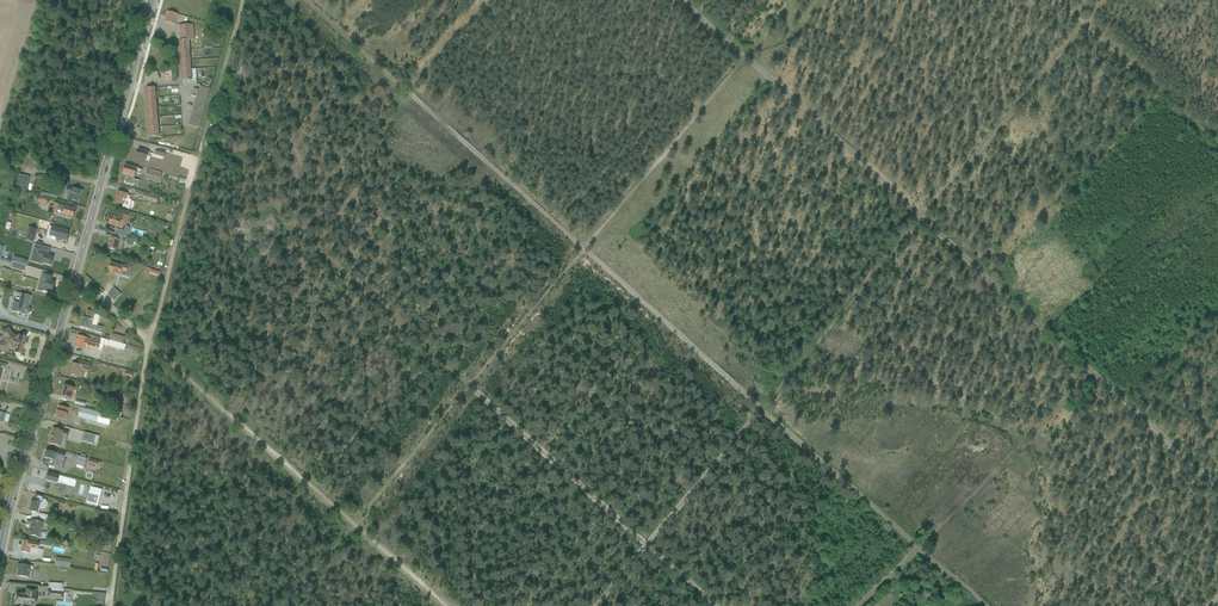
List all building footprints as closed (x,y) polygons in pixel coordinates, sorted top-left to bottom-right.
[(178,15),(168,12),(165,22),(175,25),(178,15)] [(181,41),(189,41),(194,40),(193,25),(180,26),(181,41)] [(180,41),(181,51),(190,51),(189,41),(181,41),(180,41)] [(181,61),(191,60),(190,51),(181,51),(181,61)] [(181,61),(182,71),(197,70),(196,67),(194,67),(193,64),(196,64),(196,60),(191,60),(181,61)] [(183,81),(196,80),(197,70),(182,71),(183,81)] [(189,125),(200,128),(210,89),(200,86),(189,125)] [(147,99),(156,98),(158,98),(158,92),(156,92),(155,88),(147,88),(147,99)] [(147,99),(148,108),(157,108),(156,98),(147,99)] [(149,118),(161,117),(161,107),(157,108),(148,108),(149,118)] [(149,118),(149,128),(159,127),(162,127),(161,117),(149,118)] [(150,138),(159,137),(159,127),(149,128),(150,138)] [(136,157),(150,161),(151,157),(149,156),(150,153),(138,149),(136,157)] [(165,152),(156,149),(154,155),(164,157),(165,155),(165,152)] [(124,183),(134,185),(135,180),(134,179),(134,177),(135,177),(136,174),(141,175),(142,170),(139,170),(139,169),(125,165),(123,174),(128,175),(127,178),(126,177),(124,183)] [(149,171),(147,170),(145,179),(160,183),(162,175),(161,175),(162,172),(150,169),(149,171)] [(19,175),(16,189),(17,189),(24,191),(26,192),(30,177),(19,175)] [(67,199),(78,202),(81,191),(68,187),(66,194),(68,195),(67,199)] [(22,201),(24,191),(17,189),(15,199),(22,201)] [(115,202),(124,204),(126,199),(127,199),(129,199),(129,197),(128,196),(128,195),(118,192),(115,202)] [(144,193),(143,197),(142,200),(157,204),(159,197),(144,193)] [(49,199),(39,196),(38,203),(47,205),(49,199)] [(63,215),(73,217),(76,209),(54,203),(52,211),(57,213),(58,210),(64,212),(63,215)] [(109,224),(123,228),(124,223),(127,224),(130,216),(124,215),(123,219),(111,216),(109,224)] [(47,235),(67,241),(69,232),(49,226),(47,235)] [(115,233),(123,236),(127,237),(129,226),(126,226),(125,231),(116,229),(115,233)] [(37,229),(28,227),(25,240),(34,243),(37,229)] [(108,248),(121,252),(124,241),(122,240),(123,236),(115,233),(114,238),(111,237),(108,248)] [(42,263),(51,265),(53,257),(49,256),(49,254),(35,250),(33,256),(37,257),(36,260),(42,262),(42,263)] [(2,257),(10,260),(12,254),(4,251),(2,257)] [(26,266),(12,262),(10,268),(25,272),(26,266)] [(126,278),(129,268),(112,263),(109,273),(126,278)] [(52,277),(42,274),(38,290),(48,293),(49,289),(53,290),(55,282),(51,281),(52,277)] [(20,293),(15,312),(20,314),(19,316),(26,318),(27,315),(32,310),(28,307),(31,296),(20,293)] [(95,332),(101,334),(103,328),(97,326),(100,315),(95,313),(96,312),(87,310),(85,318),(83,317),(80,327),(96,331),(95,332)] [(21,354),(25,338),(18,336),(12,335),(8,328),(0,333),(5,340),(4,342),(0,344),(0,352),(1,354),(8,350),(14,351),(13,352),(21,354)] [(125,337),(112,334),(110,340),(123,344),(125,337)] [(99,349),(101,342),(78,336),(75,347),(85,350),(85,347),(99,351),(99,349)] [(89,372),(91,364),(78,361),(77,364),(72,363),(69,375),(82,379),(84,371),(89,372)] [(61,396),(72,399),(73,394),(76,395),(78,387),(70,385),(70,387),(64,386),(61,396)] [(55,417),(65,420),(68,409),(58,406),(55,417)] [(99,412),(80,407),(78,417),(96,422),(99,412)] [(97,422),(109,425),(112,416),(100,413),(97,422)] [(50,438),(48,443),(64,448),(69,433),(53,428),(51,433),(50,438)] [(99,436),(84,432),(82,441),(93,444),(94,442),(98,443),(99,436)] [(53,465),(63,468),(66,460),(64,459),(65,455),(56,452),(56,454),(46,451),(45,454),(44,454),(43,456),(44,457),(44,458),(54,461),(53,465)] [(87,458),(78,456),(75,465),(84,467),(87,458)] [(99,461),(89,459),(87,466),(97,469),(99,461)] [(47,473),(45,480),(74,488),(77,480),(62,476),(62,477),(47,473)] [(43,486),(55,489),(57,484),(45,480),(43,486)] [(87,503),(98,506),(102,490),(91,487),(87,503)] [(29,511),(39,514),(40,510),(41,510),(42,510),(44,510),(45,509),(47,507),(47,506),(47,504),(47,503),(47,502),(46,501),(45,500),(44,499),(45,496),(35,493),(33,501),(32,501),(29,511)] [(28,535),(44,538),(45,533),(41,532),(43,523),(28,520),(26,524),(30,525),(28,535)] [(39,544),(23,541),(21,552),(42,556),(43,550),(38,549),(39,544)] [(70,560),(56,558),(55,566),(69,567),(70,560)] [(16,576),(28,578),(29,569),(32,570),(33,566),(18,564),(16,576)] [(47,590),(47,597),(63,599),(63,593),(71,594),(71,590),(62,589),(51,588),(51,591),(47,590)] [(15,604),(35,605),(37,590),(34,590),(28,589),(25,589),(25,594),(16,593),(16,596),(15,597),(15,600),(16,601),(15,604)] [(99,603),(104,603),(105,594),(93,592),(93,595),(99,603)]
